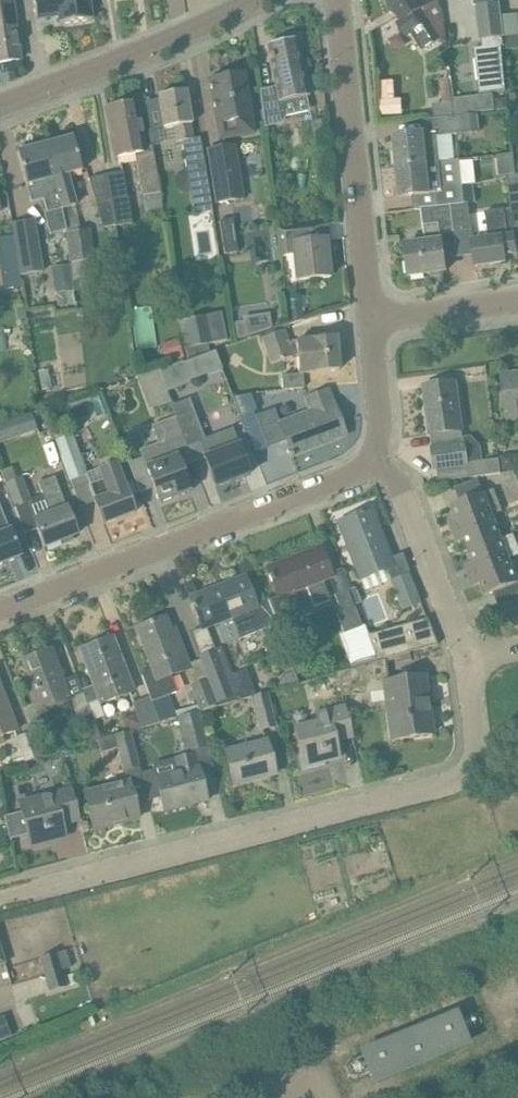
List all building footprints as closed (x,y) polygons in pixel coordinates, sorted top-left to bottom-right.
[(14,0),(0,0),(0,63),(21,60),(16,21),(17,20),(14,0)] [(89,0),(33,0),(35,19),(59,16),(60,24),(92,20),(89,0)] [(436,0),(387,0),(408,34),(415,30),(426,48),(438,41),(440,45),(447,41),(445,21),(443,12),(436,0)] [(477,6),(481,40),(482,40),(483,48),(474,49),(480,94),(506,91),(499,38),(503,37),(501,15),(499,0),(476,0),(477,6)] [(501,15),(503,37),(517,35),(517,14),(517,13),(501,15)] [(276,87),(260,90),(263,111),(265,127),(281,124),(286,117),(283,102),(310,96),(297,38),(267,45),(276,87)] [(225,73),(221,71),(217,72),(214,75),(213,79),(210,80),(218,124),(221,139),(254,133),(244,74),(228,77),(225,73)] [(454,115),(450,80),(441,81),(443,103),(433,104),(434,117),(454,115)] [(162,95),(158,96),(159,100),(164,128),(174,126),(177,142),(182,141),(192,199),(194,214),(212,211),(208,186),(200,137),(193,139),(190,124),(192,124),(186,91),(176,93),(173,89),(169,88),(165,88),(163,91),(162,95)] [(502,98),(496,104),(497,110),(508,109),(508,98),(502,98)] [(396,99),(381,100),(382,116),(396,115),(396,99)] [(136,103),(107,108),(116,157),(135,153),(143,195),(144,195),(160,192),(157,173),(157,171),(153,145),(148,146),(144,147),(136,103)] [(456,117),(458,134),(478,132),(477,115),(456,117)] [(393,137),(397,167),(440,162),(438,137),(458,134),(456,117),(429,120),(431,133),(424,134),(424,133),(393,137)] [(45,144),(63,209),(75,206),(67,175),(82,171),(73,137),(45,144)] [(22,151),(17,152),(23,173),(27,186),(31,202),(43,199),(47,213),(44,214),(49,235),(66,230),(62,209),(63,209),(45,144),(31,148),(30,144),(21,146),(22,151)] [(244,200),(235,145),(206,149),(215,205),(244,200)] [(511,175),(516,174),(514,155),(497,156),(499,176),(507,175),(511,175)] [(450,205),(464,203),(462,189),(459,160),(440,162),(397,167),(400,197),(411,196),(413,209),(422,208),(450,205)] [(112,200),(115,225),(131,223),(128,198),(126,198),(122,172),(108,174),(112,200)] [(507,175),(507,177),(510,203),(512,215),(517,214),(517,174),(516,174),(511,175),(507,175)] [(464,203),(468,203),(468,205),(475,205),(473,188),(462,189),(464,203)] [(464,203),(450,205),(454,231),(471,229),(468,205),(468,203),(464,203)] [(450,205),(422,208),(426,243),(405,246),(409,276),(446,271),(442,241),(441,241),(440,233),(454,231),(450,205)] [(472,242),(476,267),(506,263),(505,257),(517,255),(517,247),(515,236),(509,237),(505,209),(485,212),(489,239),(472,242)] [(238,252),(233,219),(219,221),(224,254),(238,252)] [(43,272),(35,220),(12,223),(17,255),(20,276),(43,272)] [(80,230),(79,223),(66,224),(67,232),(66,232),(72,274),(73,281),(74,281),(75,290),(87,288),(86,278),(91,277),(89,260),(94,259),(90,229),(80,230)] [(329,225),(329,224),(278,229),(281,254),(293,253),(296,280),(330,277),(326,239),(307,241),(305,227),(329,225)] [(0,257),(0,265),(4,289),(22,286),(20,276),(17,255),(0,257)] [(52,277),(55,293),(75,290),(73,281),(72,274),(52,277)] [(302,307),(287,309),(289,323),(304,319),(302,307)] [(227,340),(221,312),(179,321),(185,349),(227,340)] [(243,322),(235,323),(238,339),(272,328),(270,313),(242,317),(243,322)] [(290,343),(285,329),(261,338),(271,364),(284,359),(296,359),(298,374),(282,375),(283,389),(304,387),(303,374),(314,372),(314,373),(339,370),(336,337),(310,339),(310,340),(295,342),(290,343)] [(178,339),(161,344),(166,361),(183,355),(178,339)] [(184,365),(161,374),(168,392),(191,383),(184,365)] [(502,376),(506,410),(507,410),(509,422),(517,421),(517,374),(502,376)] [(456,382),(424,387),(431,434),(435,434),(437,447),(432,447),(435,469),(437,469),(438,482),(501,473),(499,459),(467,463),(456,382)] [(254,415),(267,448),(268,448),(267,445),(284,438),(290,453),(289,454),(290,458),(294,457),(293,456),(346,435),(334,403),(333,403),(328,390),(305,398),(310,411),(279,423),(274,408),(254,415)] [(189,398),(171,405),(185,441),(188,447),(199,443),(216,487),(236,479),(237,479),(238,479),(238,478),(242,477),(243,476),(243,477),(244,476),(250,474),(233,428),(205,439),(189,398)] [(31,413),(20,417),(0,424),(0,443),(37,430),(31,413)] [(158,444),(139,451),(146,469),(150,480),(159,503),(190,491),(182,468),(181,468),(173,446),(185,442),(176,417),(176,416),(151,426),(158,444)] [(65,436),(55,440),(71,482),(86,476),(88,475),(72,434),(65,436)] [(517,469),(515,454),(500,456),(501,467),(502,471),(517,469)] [(103,480),(89,486),(104,524),(135,512),(126,489),(126,490),(115,463),(99,469),(103,480)] [(6,483),(15,507),(17,511),(24,530),(36,526),(36,527),(44,547),(77,535),(69,514),(67,509),(59,490),(55,479),(41,484),(46,495),(52,514),(35,520),(29,503),(31,502),(22,477),(20,478),(13,481),(6,483)] [(456,518),(449,521),(453,531),(493,516),(503,512),(494,489),(484,493),(460,502),(452,506),(456,518)] [(20,556),(12,536),(10,530),(9,530),(2,512),(0,507),(0,564),(20,556)] [(361,579),(393,566),(371,510),(363,513),(362,512),(359,513),(359,514),(341,521),(341,523),(343,522),(351,544),(348,545),(361,579)] [(469,550),(501,538),(493,516),(453,531),(457,542),(464,539),(469,550)] [(470,576),(510,560),(501,538),(469,550),(473,562),(466,565),(470,576)] [(279,596),(267,601),(273,615),(298,605),(293,591),(307,585),(315,606),(330,600),(322,580),(332,576),(330,572),(321,548),(268,568),(271,575),(269,576),(272,581),(273,581),(279,596)] [(510,560),(470,576),(474,586),(481,583),(486,595),(517,583),(517,582),(510,560)] [(405,576),(391,581),(391,582),(402,610),(406,608),(419,603),(420,603),(409,574),(405,576)] [(245,577),(191,598),(193,605),(191,606),(194,613),(196,612),(199,619),(202,627),(216,622),(231,616),(239,639),(276,624),(273,615),(267,601),(256,606),(245,577)] [(348,590),(335,595),(341,612),(335,614),(342,633),(362,626),(348,590)] [(165,617),(137,628),(153,671),(142,675),(150,697),(159,722),(160,722),(160,723),(177,718),(163,678),(189,668),(177,635),(173,637),(165,617)] [(368,634),(379,661),(386,659),(438,644),(427,618),(411,622),(368,634)] [(133,691),(112,637),(80,650),(94,685),(82,690),(83,693),(88,704),(98,700),(99,704),(133,691)] [(214,649),(199,655),(208,679),(218,704),(218,706),(251,697),(256,696),(256,695),(245,670),(232,675),(221,647),(214,649)] [(51,649),(23,660),(33,687),(29,689),(37,709),(38,711),(70,698),(83,693),(82,690),(76,675),(63,680),(59,669),(51,649)] [(365,665),(337,673),(343,697),(369,693),(365,665)] [(285,675),(279,684),(280,689),(298,684),(294,672),(285,675)] [(425,676),(384,682),(392,740),(433,734),(425,676)] [(192,684),(190,686),(200,712),(218,706),(218,704),(208,679),(192,684)] [(5,743),(2,736),(17,730),(0,685),(0,745),(5,743)] [(276,725),(267,693),(256,695),(256,696),(251,697),(259,730),(276,725)] [(160,722),(159,722),(150,697),(133,703),(143,728),(160,722)] [(352,737),(344,704),(316,711),(319,721),(294,727),(304,767),(340,758),(335,741),(352,737)] [(208,745),(199,712),(179,717),(188,751),(208,745)] [(95,723),(91,713),(79,718),(88,743),(96,741),(101,739),(95,723)] [(131,731),(115,736),(123,769),(124,771),(140,767),(139,765),(131,731)] [(276,774),(267,740),(225,751),(233,785),(276,774)] [(141,774),(148,800),(161,796),(165,812),(207,801),(198,767),(196,768),(193,755),(176,759),(180,772),(158,777),(156,770),(141,774)] [(129,781),(85,793),(89,809),(94,830),(138,819),(133,798),(133,797),(129,781)] [(22,814),(6,818),(11,838),(27,834),(30,846),(65,837),(62,825),(79,820),(74,799),(71,789),(36,798),(38,806),(21,811),(22,814)] [(68,969),(63,952),(56,953),(39,959),(49,992),(66,987),(61,971),(68,969)] [(17,1037),(9,1015),(0,1018),(0,1043),(17,1037)] [(467,1043),(456,1015),(363,1053),(374,1081),(467,1043)]
